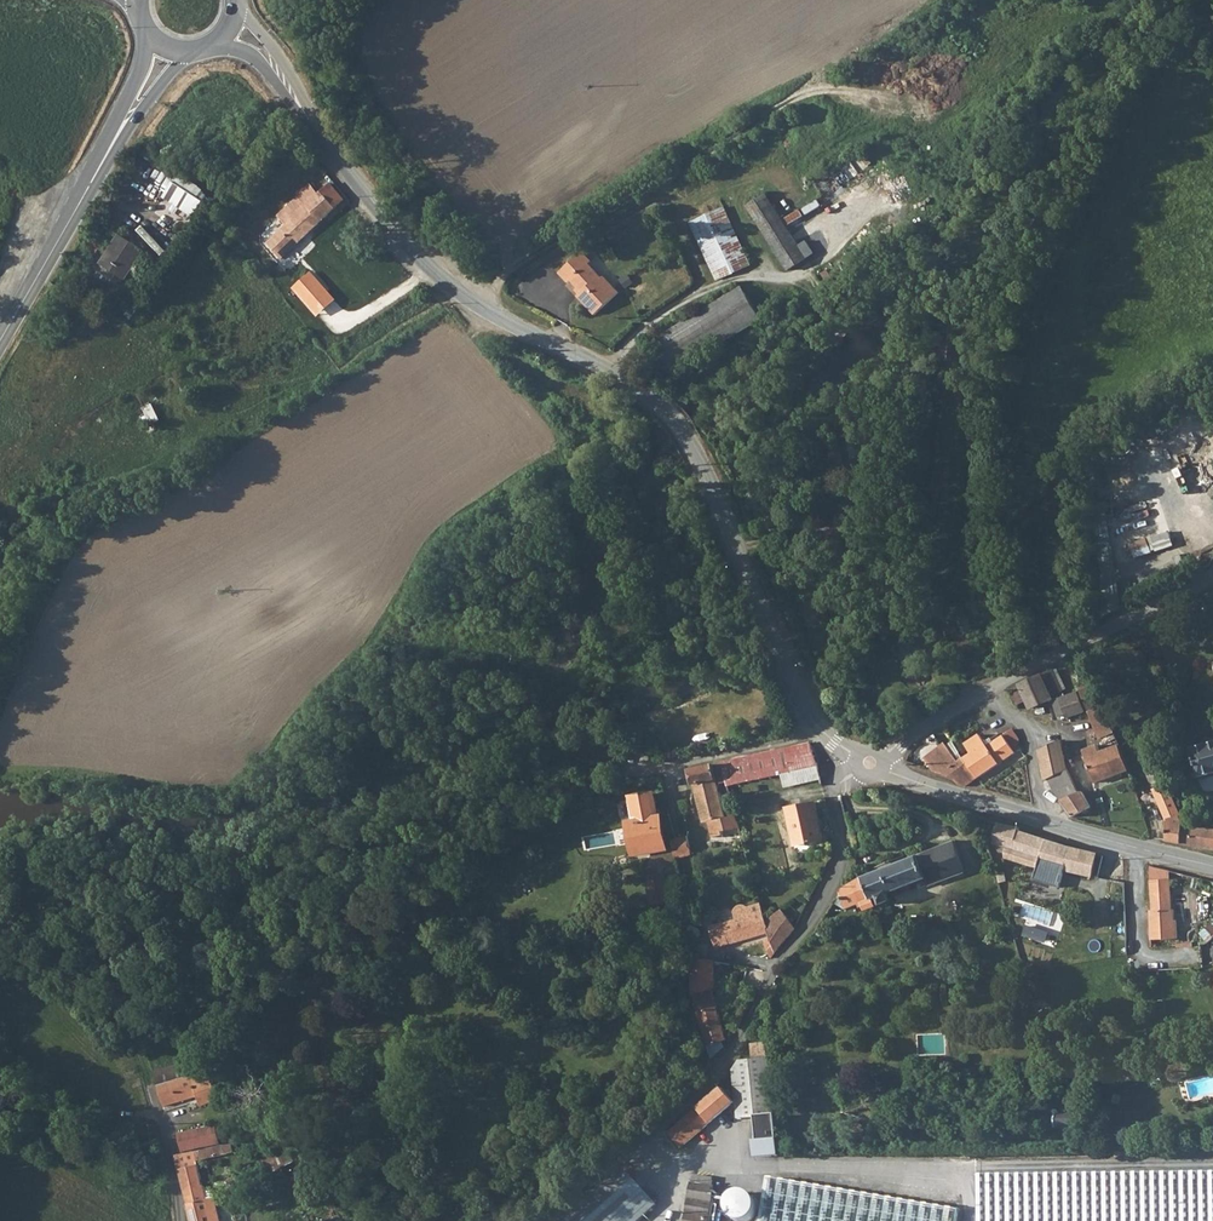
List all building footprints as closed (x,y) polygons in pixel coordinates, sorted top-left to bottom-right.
[(165,197),(198,220),(214,197),(180,174),(165,197)] [(323,193),(338,210),(350,199),(336,181),(323,193)] [(276,253),(269,259),(276,266),(291,253),(338,210),(323,193),(320,196),(310,184),(298,195),(300,197),(279,216),(286,225),(267,243),(276,253)] [(764,190),(747,203),(791,264),(808,252),(764,190)] [(727,274),(756,258),(723,203),(693,220),(727,274)] [(143,252),(120,236),(101,264),(123,280),(143,252)] [(584,291),(579,297),(596,314),(619,290),(602,274),(600,276),(588,264),(590,261),(582,252),(559,275),(569,285),(573,281),(584,291)] [(326,291),(312,277),(304,284),(318,298),(326,291)] [(677,371),(767,317),(747,285),(700,315),(658,340),(677,371)] [(1172,531),(1132,542),(1136,557),(1176,546),(1172,531)] [(1053,695),(1061,691),(1053,673),(1032,684),(1042,706),(1055,700),(1053,695)] [(1020,689),(1030,711),(1042,706),(1032,684),(1020,689)] [(1112,735),(1095,688),(1078,696),(1085,712),(1088,711),(1099,739),(1112,735)] [(1063,718),(1065,720),(1085,712),(1078,696),(1059,705),(1059,709),(1053,712),(1057,721),(1063,718)] [(971,754),(964,759),(977,777),(1018,749),(1016,743),(1017,741),(1010,730),(985,746),(977,735),(965,744),(971,754)] [(947,747),(955,758),(961,754),(953,743),(947,747)] [(1191,750),(1199,779),(1212,775),(1212,743),(1191,750)] [(780,773),(799,770),(818,768),(810,745),(719,761),(721,766),(725,781),(727,781),(780,773)] [(964,759),(961,754),(955,758),(947,747),(924,763),(930,772),(954,780),(955,784),(959,786),(963,786),(966,785),(977,777),(964,759)] [(1064,775),(1067,773),(1061,747),(1037,753),(1044,784),(1047,783),(1064,775)] [(1086,764),(1092,786),(1128,776),(1119,748),(1117,749),(1100,756),(1097,749),(1083,753),(1086,764)] [(714,778),(712,768),(711,763),(689,767),(688,767),(692,782),(714,778)] [(1167,843),(1191,848),(1195,826),(1186,817),(1182,817),(1158,765),(1144,772),(1168,824),(1166,843),(1167,843)] [(712,768),(714,778),(715,782),(725,781),(721,766),(712,768)] [(799,770),(801,782),(821,779),(818,768),(799,770)] [(782,784),(801,782),(799,770),(780,773),(780,778),(782,784)] [(1064,775),(1047,783),(1068,819),(1086,812),(1082,802),(1078,794),(1074,794),(1064,775)] [(736,812),(723,814),(717,788),(715,782),(714,778),(692,782),(702,819),(708,819),(712,835),(723,832),(722,829),(740,824),(738,819),(736,812)] [(653,796),(634,797),(634,825),(628,825),(629,853),(661,849),(659,823),(655,823),(653,796)] [(812,803),(786,809),(793,843),(819,837),(812,803)] [(1014,826),(995,820),(989,841),(1000,845),(1002,855),(1035,865),(1031,877),(1057,884),(1061,868),(1086,878),(1092,856),(1070,850),(1012,830),(1014,826)] [(1195,826),(1191,848),(1212,853),(1212,830),(1195,826)] [(676,850),(678,858),(688,856),(682,834),(678,836),(672,837),(676,850)] [(868,874),(841,889),(833,903),(834,904),(839,906),(843,906),(844,909),(861,902),(865,911),(875,906),(875,903),(880,901),(883,904),(890,901),(887,891),(925,877),(928,885),(963,872),(952,841),(909,858),(906,851),(901,853),(901,856),(874,868),(871,864),(865,867),(868,874)] [(650,863),(678,858),(676,850),(649,854),(650,863)] [(679,874),(678,858),(650,863),(640,865),(648,907),(669,903),(664,878),(679,874)] [(1002,872),(996,873),(998,880),(1004,878),(1002,872)] [(1147,912),(1148,941),(1151,941),(1150,920),(1167,919),(1166,911),(1165,880),(1164,872),(1152,874),(1152,880),(1148,881),(1149,912),(1147,912)] [(970,886),(964,887),(966,894),(972,892),(970,886)] [(734,914),(734,915),(749,910),(764,905),(764,903),(748,908),(746,907),(745,906),(744,905),(742,905),(741,905),(739,905),(737,906),(736,907),(735,908),(735,909),(734,911),(734,912),(734,914)] [(707,930),(714,950),(770,934),(769,919),(766,911),(764,905),(749,910),(734,915),(736,921),(707,930)] [(793,925),(780,907),(772,916),(788,938),(795,928),(793,925)] [(1170,911),(1166,911),(1167,919),(1150,920),(1151,941),(1171,940),(1170,911)] [(771,963),(788,938),(772,916),(769,919),(770,934),(770,938),(769,941),(766,943),(771,963)] [(1201,936),(1207,942),(1212,936),(1212,932),(1209,928),(1201,936)] [(710,946),(694,946),(695,961),(710,961),(710,946)] [(710,994),(714,992),(714,963),(694,962),(692,999),(710,994)] [(710,994),(692,999),(705,1049),(722,1044),(710,994)] [(752,1064),(765,1063),(768,1063),(766,1048),(750,1050),(752,1064)] [(161,1100),(162,1106),(192,1099),(195,1110),(218,1104),(209,1072),(190,1078),(185,1062),(153,1071),(161,1100)] [(759,1162),(776,1160),(765,1063),(752,1064),(738,1066),(732,1074),(737,1124),(754,1123),(759,1162)] [(733,1107),(722,1092),(667,1135),(679,1151),(733,1107)] [(573,1100),(561,1106),(572,1129),(584,1123),(573,1100)] [(1080,1116),(1055,1115),(1055,1129),(1080,1129),(1080,1116)] [(180,1154),(218,1145),(214,1128),(174,1138),(178,1155),(180,1154)] [(289,1146),(265,1158),(273,1173),(297,1160),(289,1146)] [(219,1219),(215,1220),(214,1212),(208,1213),(198,1161),(215,1157),(213,1150),(181,1158),(176,1159),(188,1216),(189,1220),(220,1220),(219,1219)] [(657,1207),(627,1172),(614,1185),(568,1220),(641,1220),(657,1207)] [(975,1178),(975,1220),(1212,1220),(1212,1175),(975,1178)] [(710,1178),(698,1176),(697,1185),(709,1187),(710,1178)] [(773,1182),(766,1220),(962,1220),(963,1215),(773,1182)] [(694,1186),(688,1220),(712,1220),(717,1191),(694,1186)] [(742,1196),(737,1198),(732,1202),(730,1205),(729,1208),(729,1211),(729,1214),(730,1217),(732,1220),(733,1220),(756,1220),(757,1220),(758,1217),(759,1214),(760,1211),(759,1208),(758,1205),(757,1202),(753,1198),(748,1196),(745,1196),(742,1196)]
